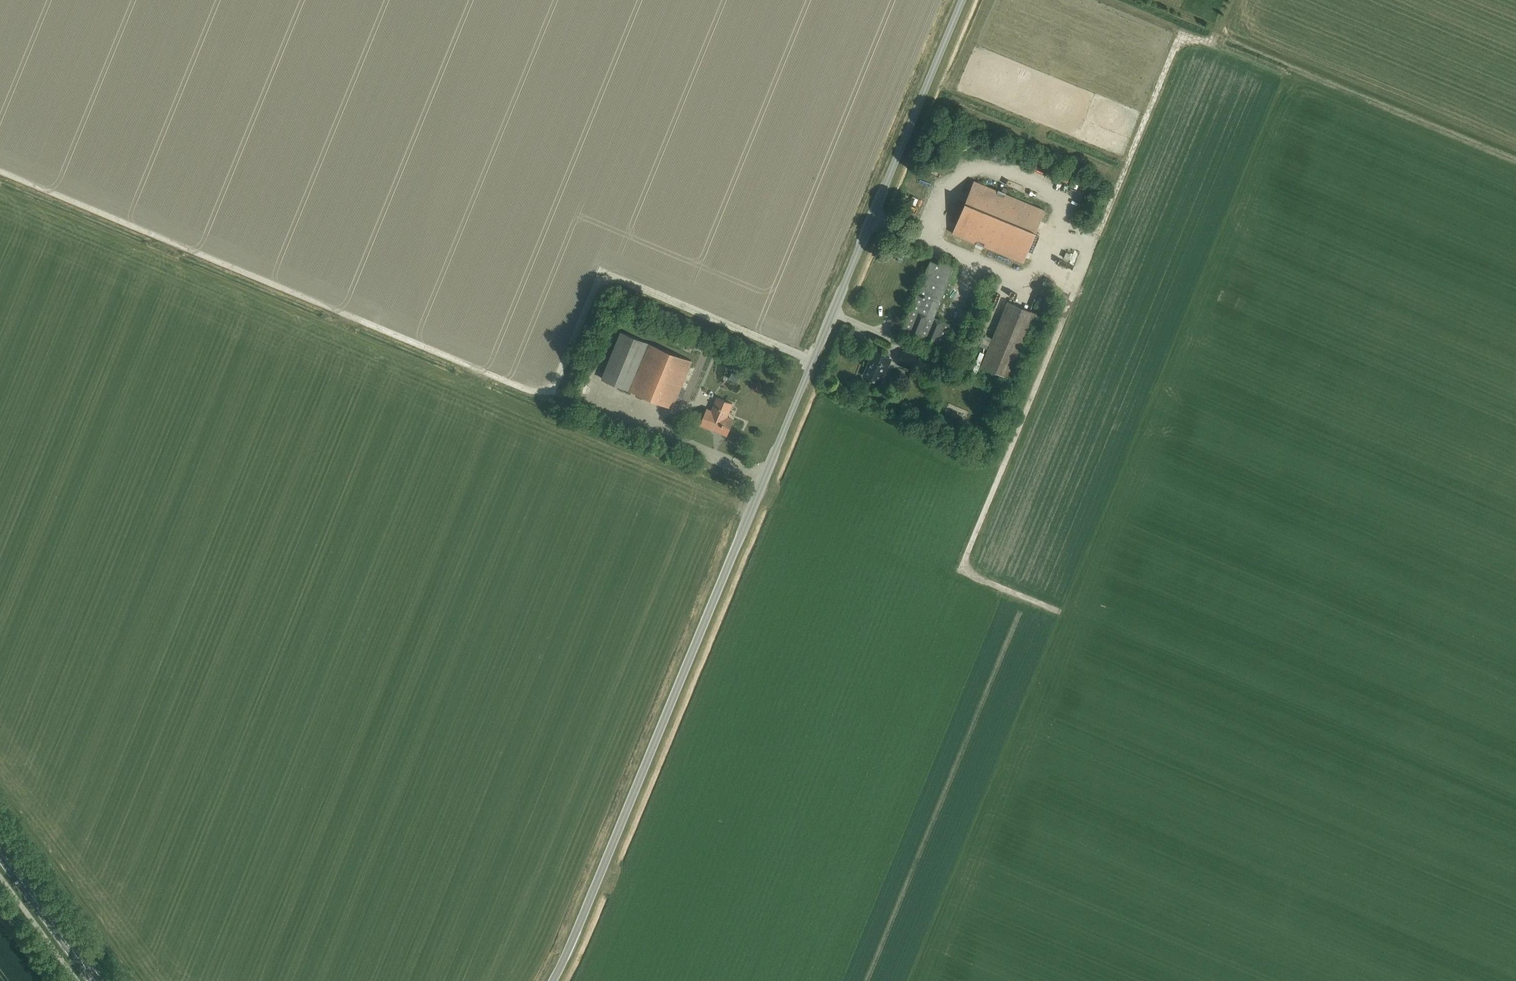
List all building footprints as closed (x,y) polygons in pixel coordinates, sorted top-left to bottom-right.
[(965,202),(952,233),(1023,262),(1036,231),(1035,231),(1044,210),(974,181),(965,202)] [(941,349),(951,324),(934,317),(955,266),(940,260),(939,264),(930,261),(900,332),(941,349)] [(1010,378),(1036,313),(1008,301),(981,366),(1010,378)] [(602,378),(628,389),(647,343),(621,332),(602,378)] [(691,361),(647,343),(628,389),(672,408),(691,361)] [(902,350),(898,361),(915,368),(919,357),(902,350)] [(885,374),(891,359),(871,351),(868,359),(870,360),(864,376),(879,382),(883,373),(885,374)] [(727,435),(733,420),(727,417),(732,403),(717,397),(712,411),(706,409),(700,424),(727,435)] [(961,415),(952,411),(950,416),(959,420),(961,415)]
